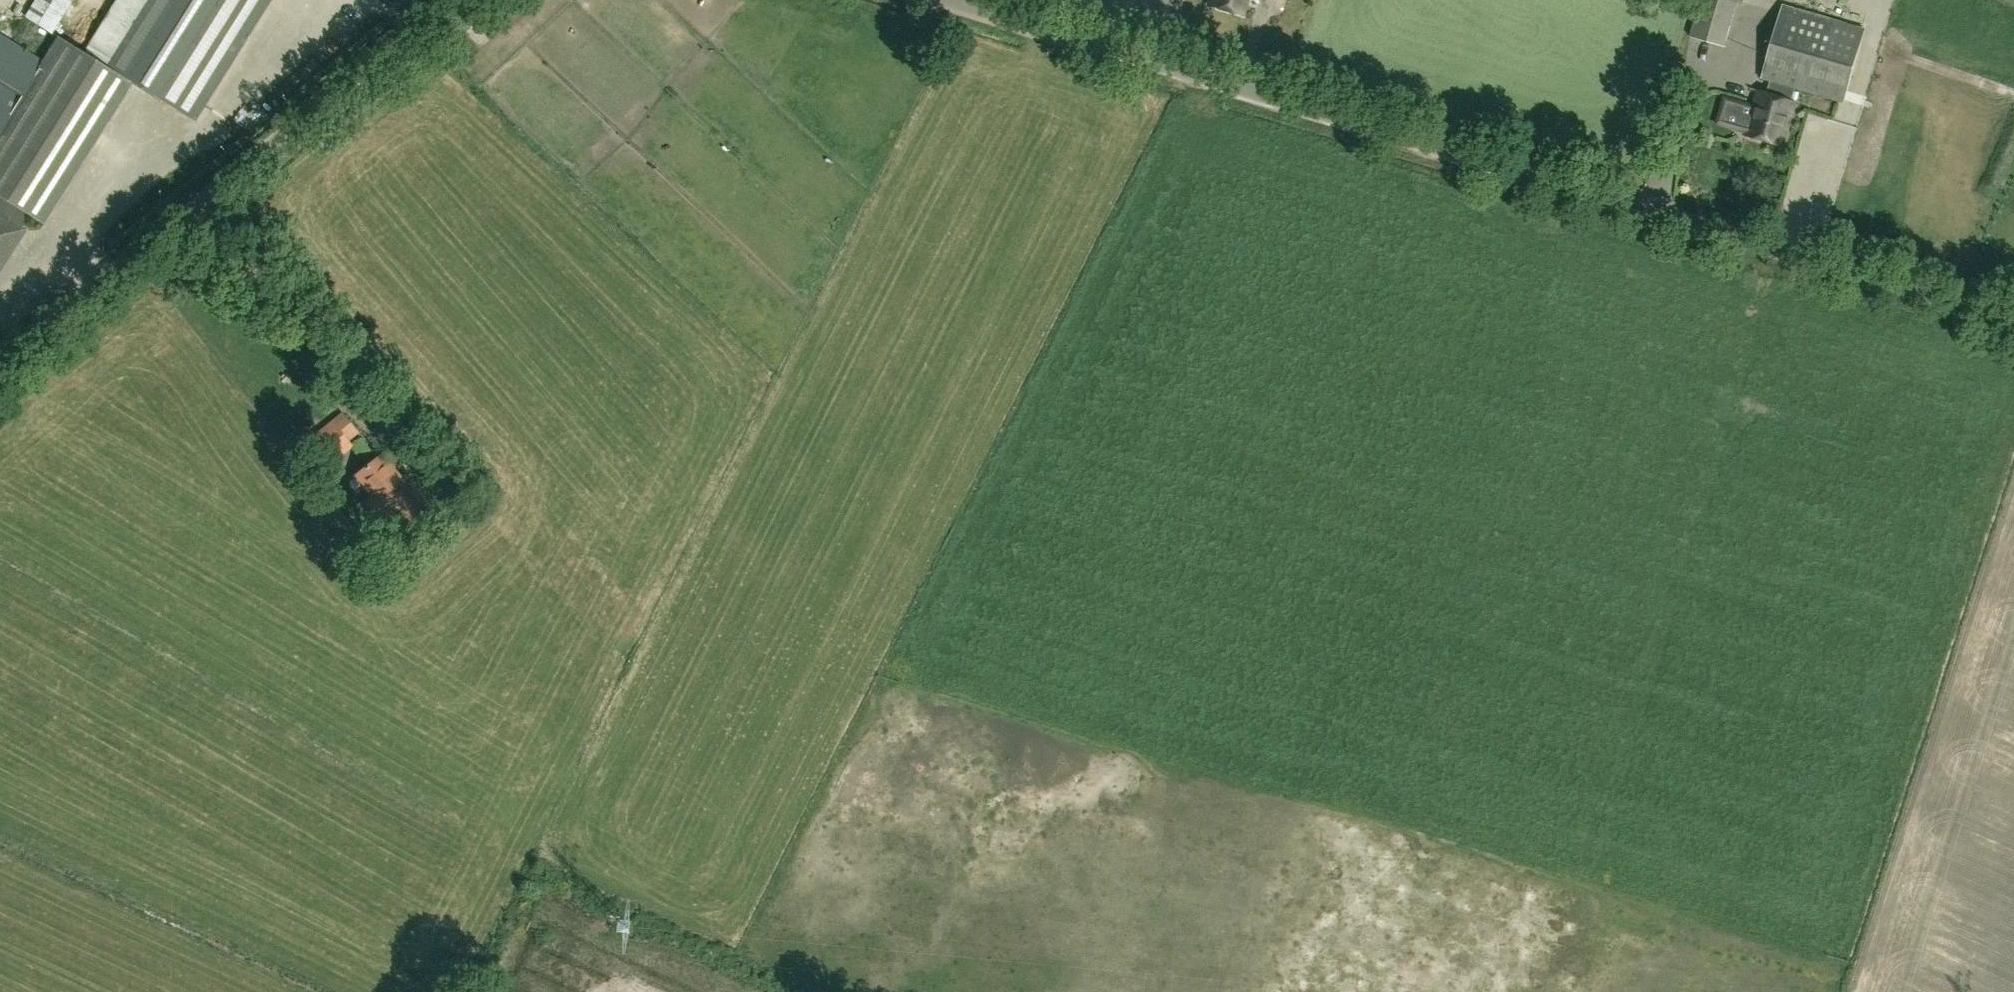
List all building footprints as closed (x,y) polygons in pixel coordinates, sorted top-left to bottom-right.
[(26,17),(52,33),(72,0),(36,0),(26,17)] [(84,53),(58,36),(47,53),(50,55),(60,39),(132,84),(193,123),(271,0),(118,0),(84,53)] [(1247,0),(1210,0),(1209,6),(1244,15),(1247,0)] [(1744,0),(1701,0),(1691,36),(1726,46),(1738,1),(1744,2),(1744,0)] [(1761,80),(1766,81),(1762,93),(1791,101),(1794,89),(1843,103),(1864,30),(1781,7),(1761,80)] [(47,53),(42,61),(0,34),(0,253),(9,251),(31,217),(43,225),(132,84),(60,39),(50,55),(47,53)] [(1791,101),(1762,93),(1757,92),(1745,136),(1783,147),(1796,103),(1791,101)] [(349,442),(359,434),(343,414),(313,438),(333,463),(352,447),(349,442)] [(397,525),(423,506),(382,455),(357,475),(372,494),(363,501),(377,520),(387,512),(397,525)]
